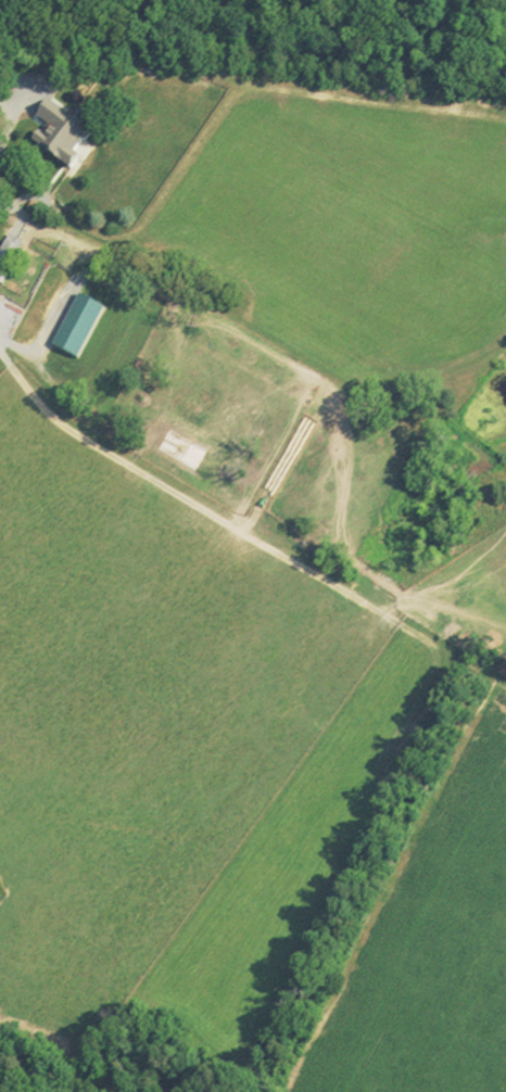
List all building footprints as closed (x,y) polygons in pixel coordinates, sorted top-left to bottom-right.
[(28,105),(44,112),(59,79),(43,71),(28,105)] [(66,168),(87,133),(55,114),(30,154),(51,167),(54,161),(66,168)]
